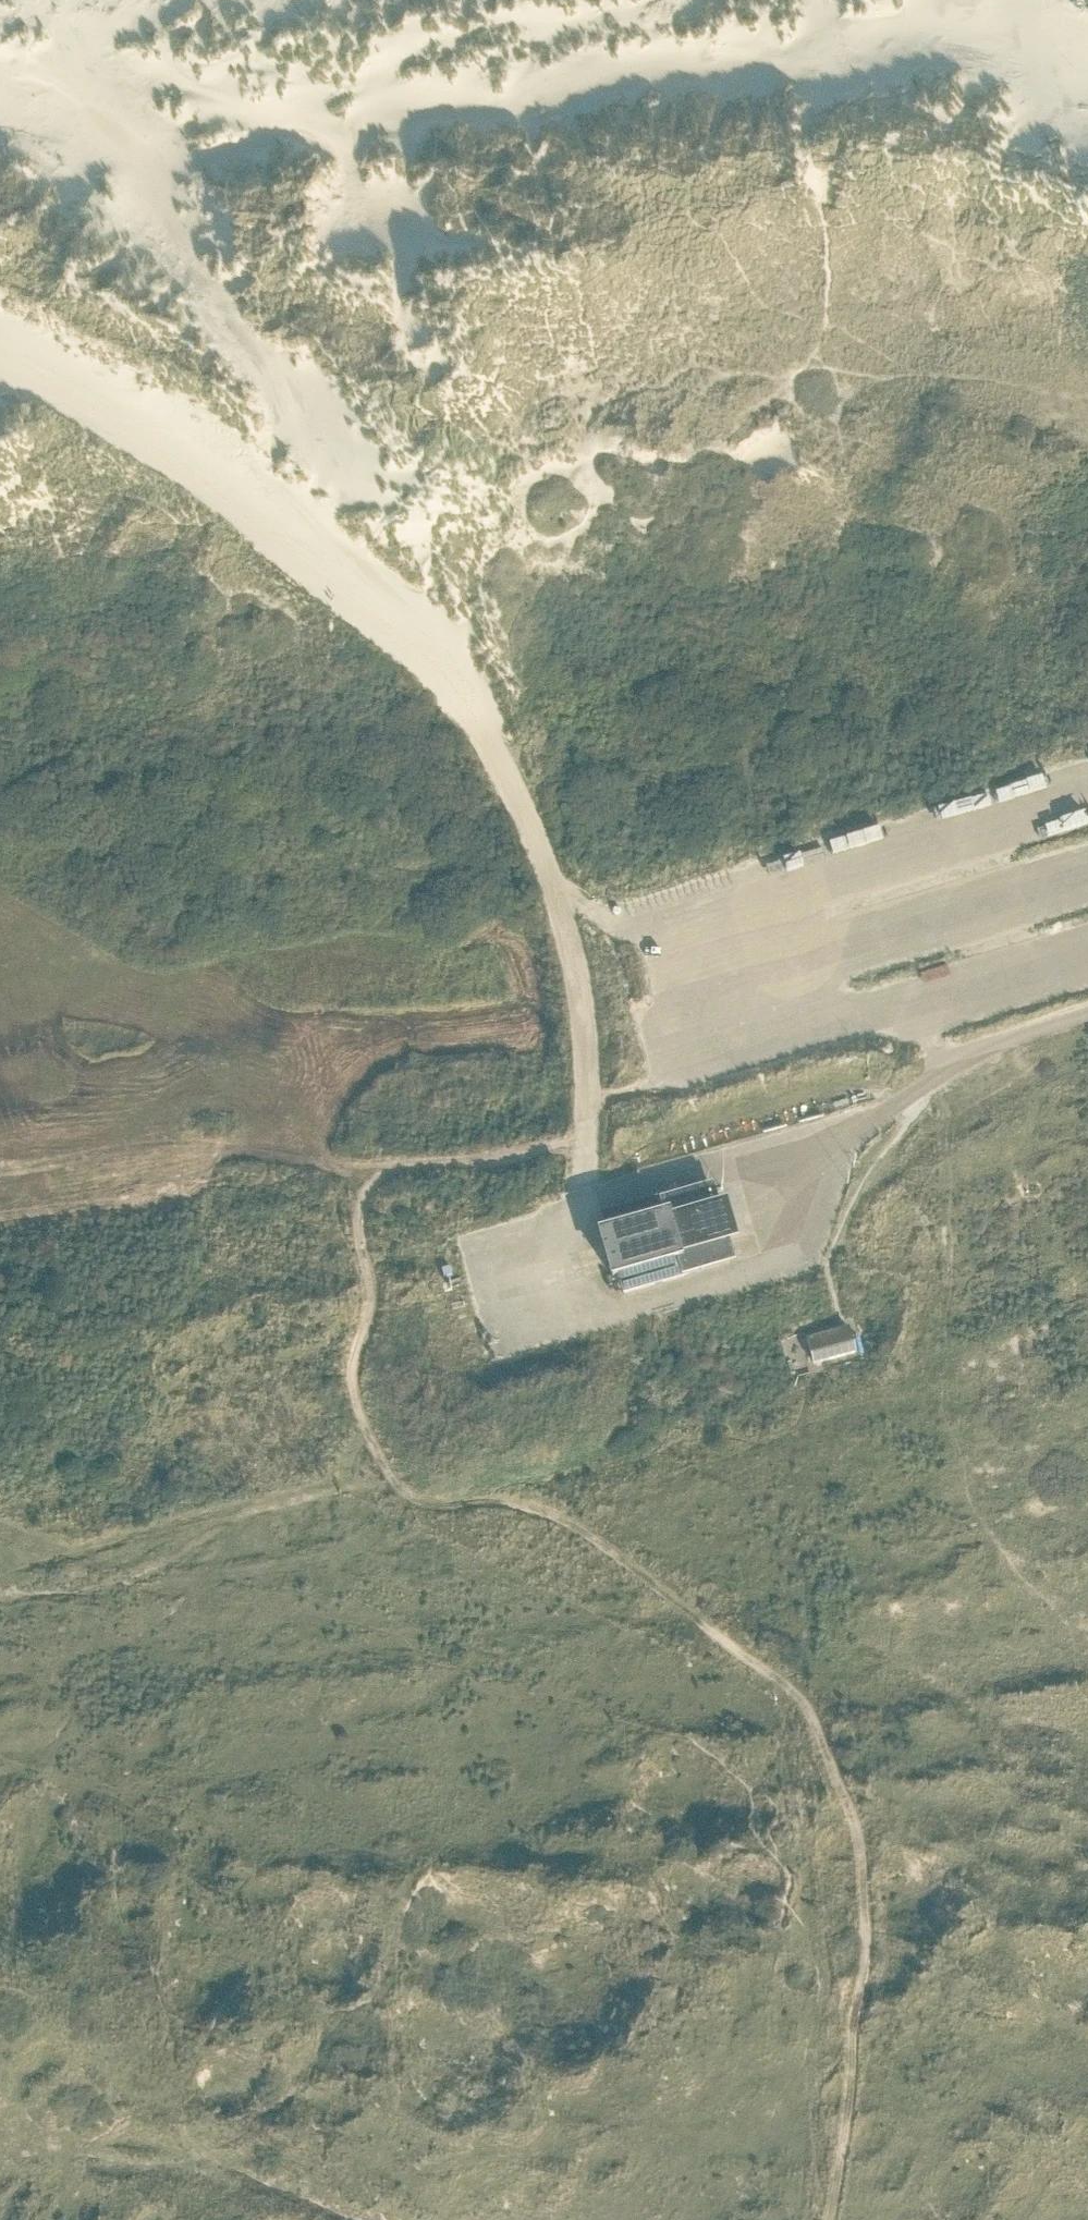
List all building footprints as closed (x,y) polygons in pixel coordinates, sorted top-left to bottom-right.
[(994,800),(1018,793),(1015,783),(991,790),(994,800)] [(663,1201),(663,1199),(604,1216),(609,1233),(601,1236),(612,1278),(621,1275),(626,1293),(684,1277),(684,1275),(733,1262),(727,1241),(734,1239),(725,1206),(718,1208),(712,1187),(663,1201)] [(810,1337),(816,1362),(857,1350),(851,1326),(810,1337)]
